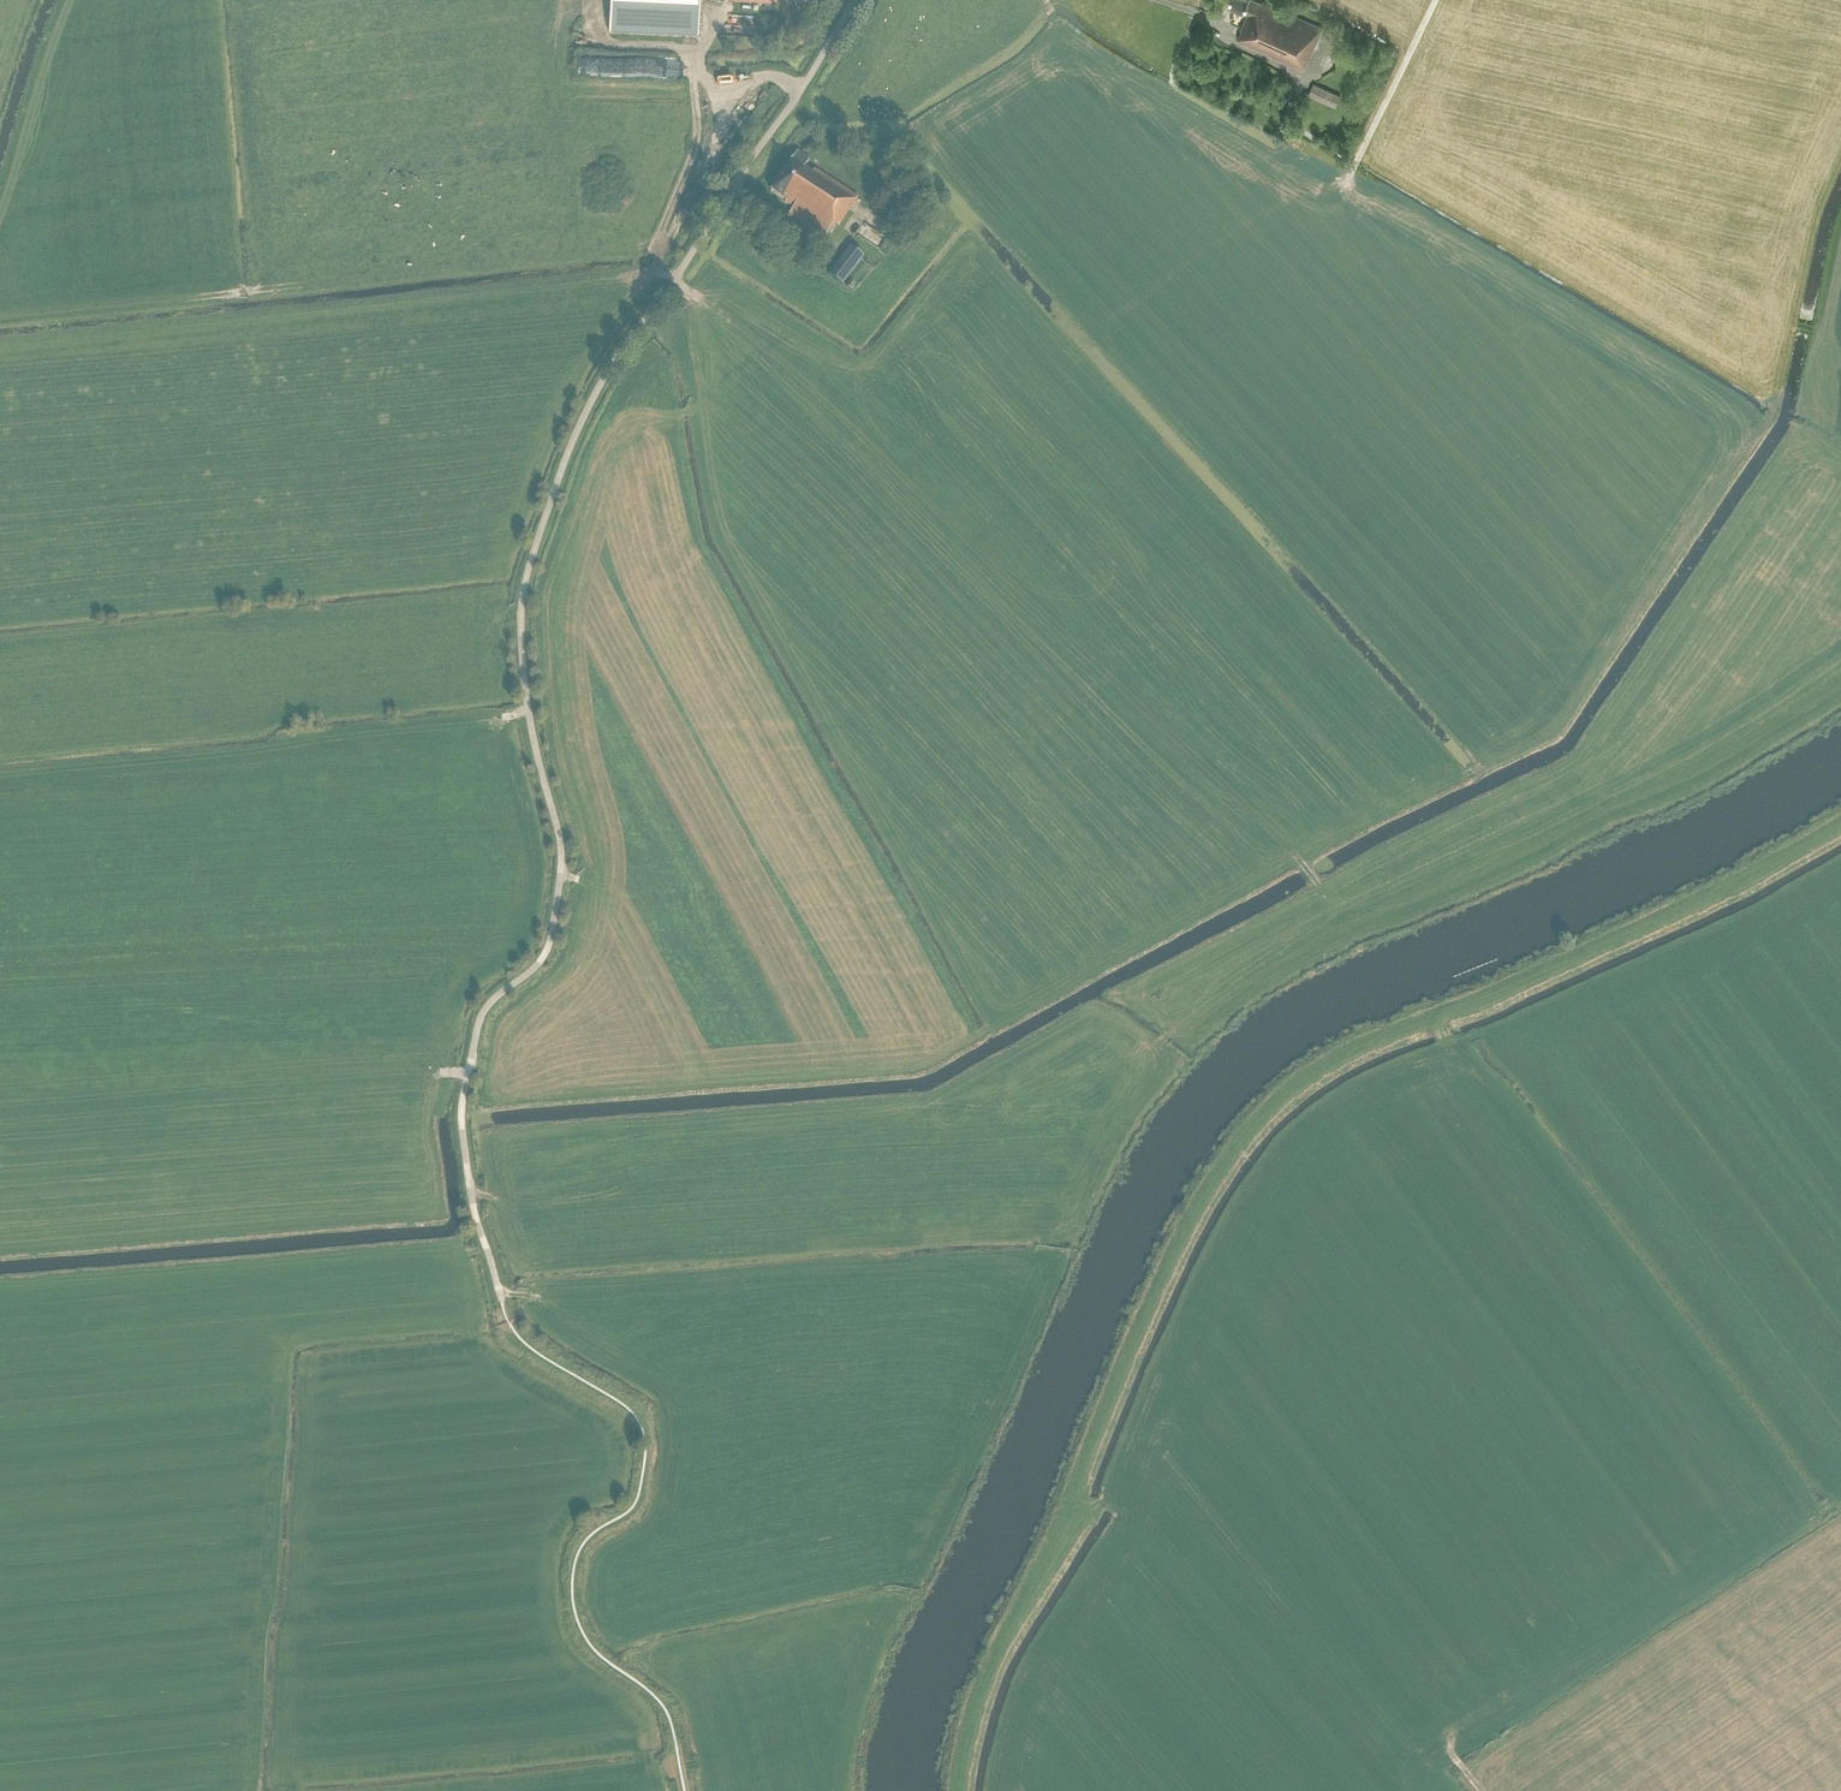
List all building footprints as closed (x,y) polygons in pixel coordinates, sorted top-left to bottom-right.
[(609,34),(697,39),(699,0),(611,0),(609,34)] [(1254,0),(1229,0),(1227,5),(1248,14),(1241,30),(1242,30),(1238,40),(1305,70),(1323,29),(1263,2),(1262,3),(1254,0)] [(581,74),(597,74),(597,55),(582,55),(581,74)] [(1335,108),(1340,97),(1313,84),(1308,95),(1335,108)] [(811,173),(804,167),(809,159),(797,151),(770,191),(785,201),(784,202),(793,208),(788,215),(823,239),(828,232),(831,233),(836,225),(838,226),(857,198),(814,169),(811,173)] [(842,286),(863,257),(849,246),(827,275),(842,286)] [(855,285),(850,281),(846,287),(851,291),(855,285)]
